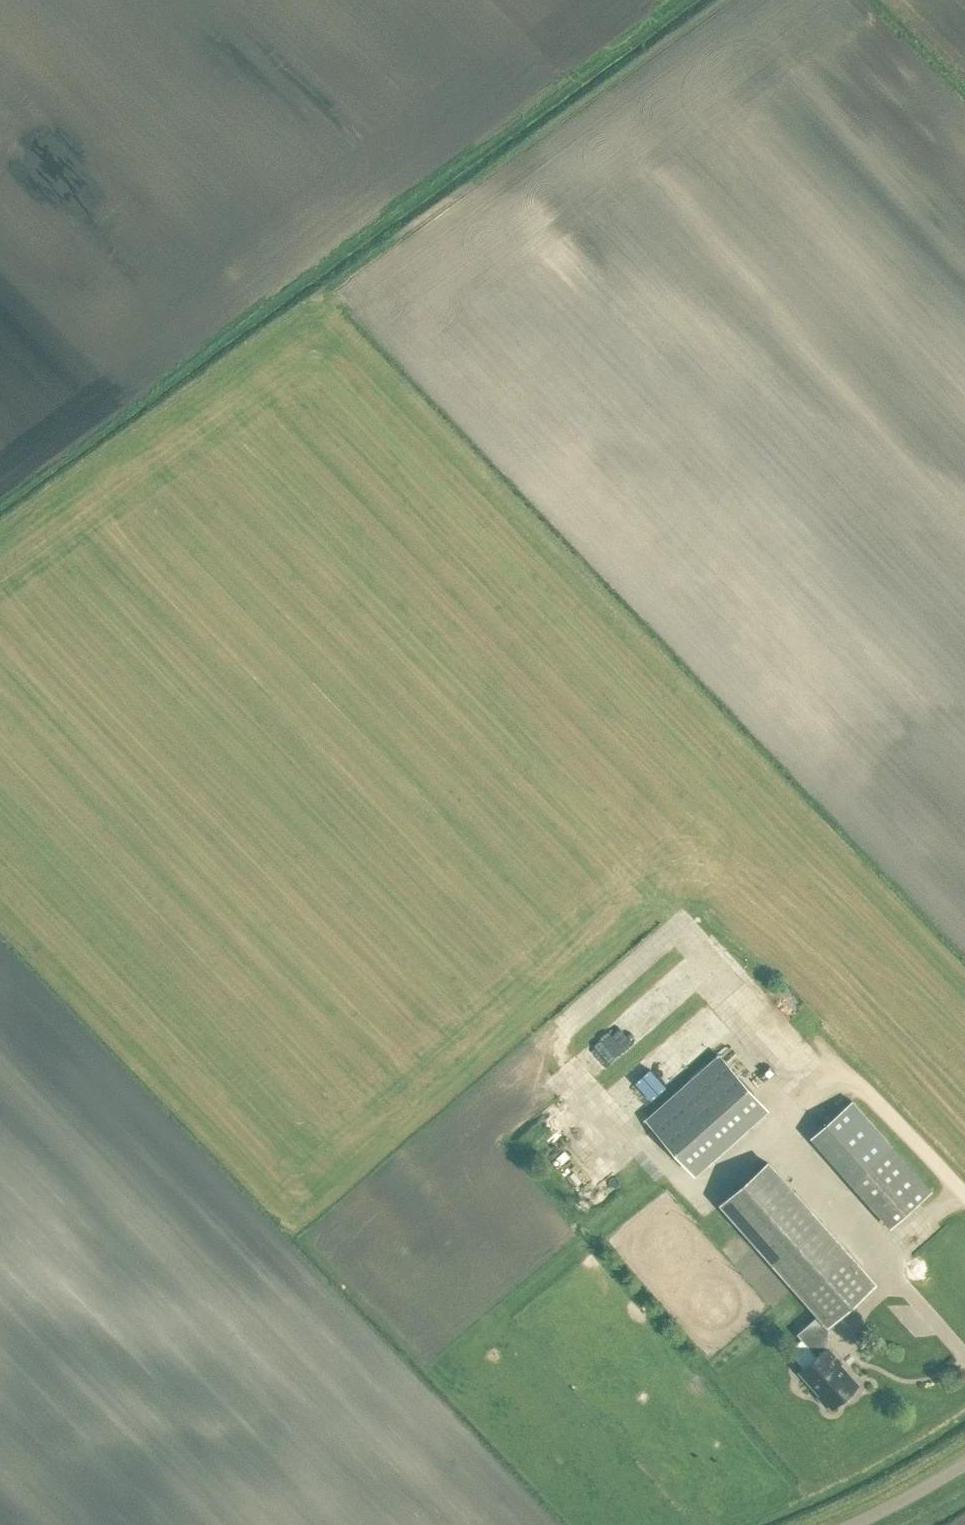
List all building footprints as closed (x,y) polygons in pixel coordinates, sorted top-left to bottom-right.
[(695,1173),(768,1109),(721,1056),(648,1120),(695,1173)] [(816,1132),(856,1177),(896,1222),(932,1191),(852,1101),(816,1132)] [(832,1407),(857,1384),(839,1363),(841,1362),(827,1347),(829,1324),(875,1283),(768,1162),(721,1203),(819,1314),(797,1333),(817,1355),(800,1370),(820,1394),(818,1396),(827,1405),(829,1403),(832,1407)]
